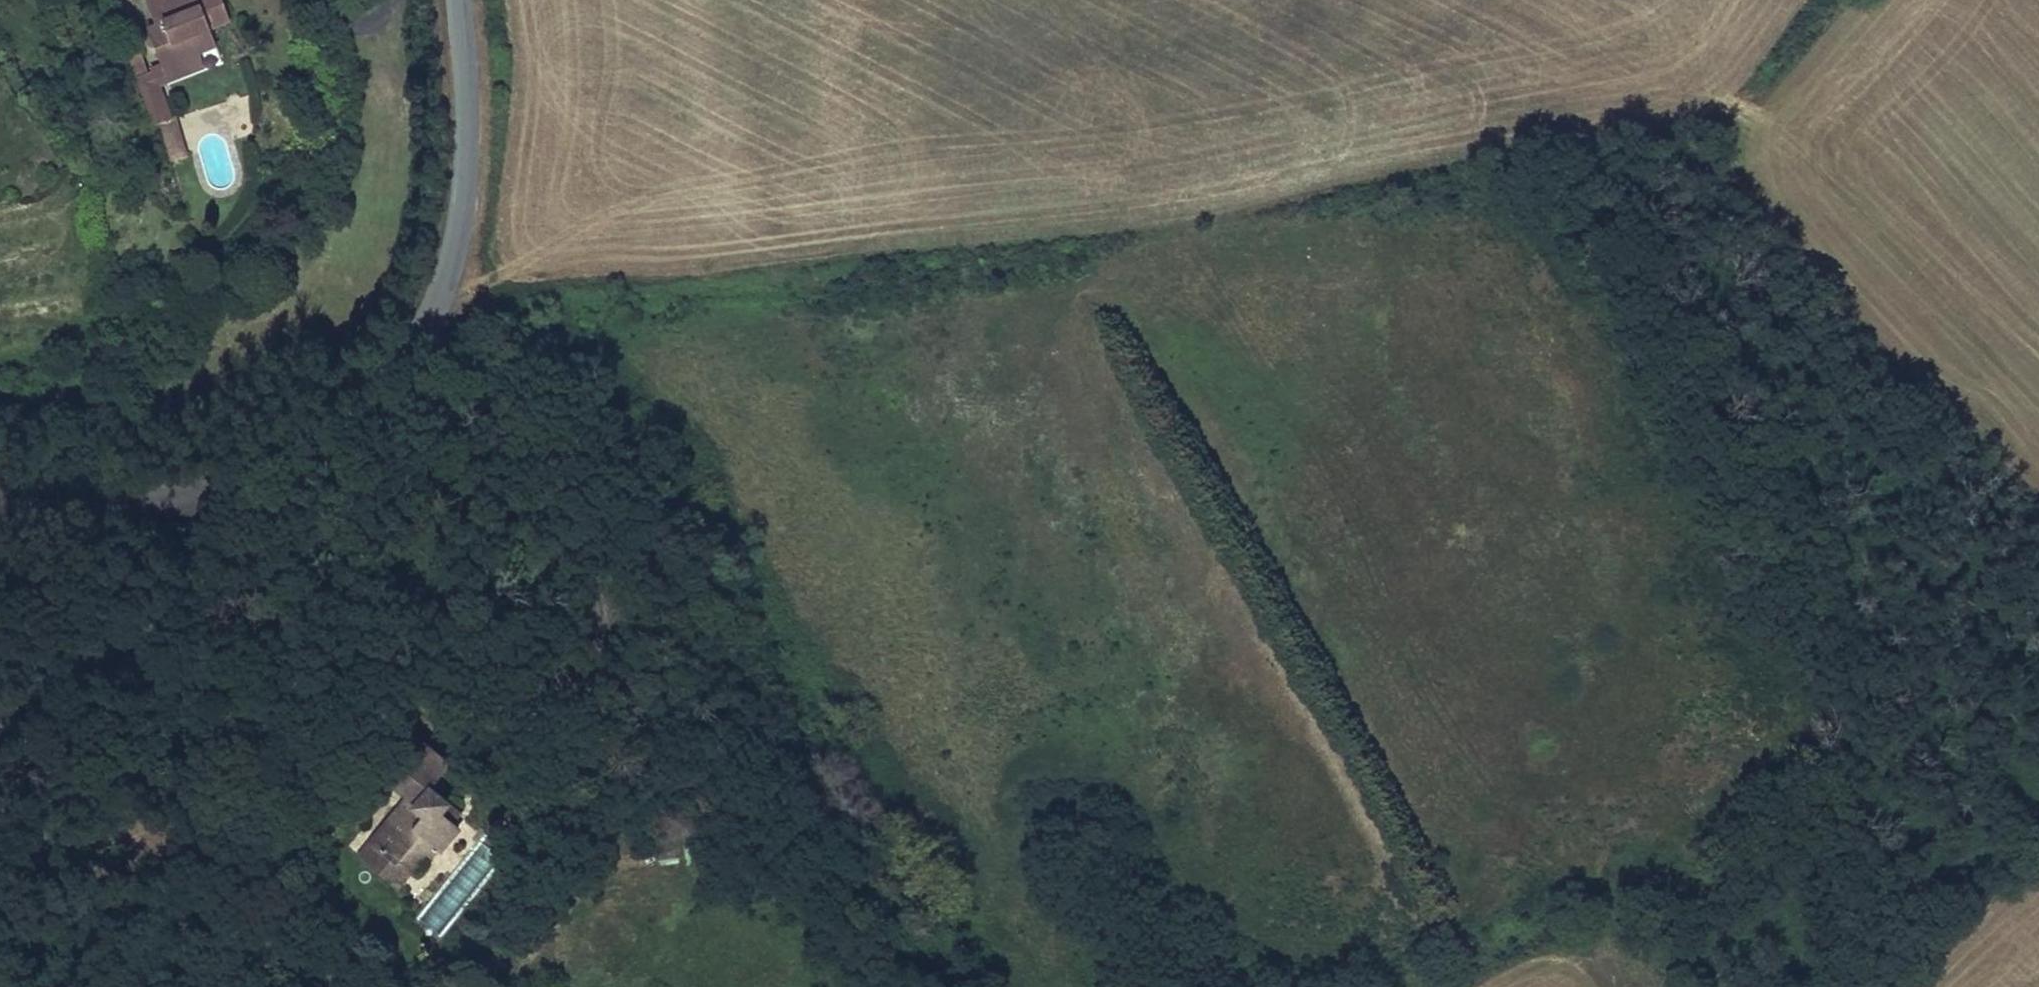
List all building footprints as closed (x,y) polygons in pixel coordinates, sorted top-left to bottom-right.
[(157,57),(158,61),(196,47),(194,43),(214,37),(207,18),(226,12),(222,0),(146,0),(153,22),(146,24),(157,57)] [(132,44),(124,47),(130,67),(139,64),(132,44)] [(196,47),(158,61),(163,73),(201,59),(196,47)] [(157,57),(149,60),(155,76),(163,73),(158,61),(157,57)] [(147,113),(160,109),(166,107),(155,76),(149,60),(139,64),(130,67),(147,113)] [(166,107),(160,109),(174,146),(185,141),(172,104),(166,107)] [(407,798),(359,857),(401,891),(437,846),(445,853),(464,829),(457,823),(464,814),(453,805),(456,802),(435,785),(455,761),(428,740),(391,785),(407,798)] [(422,921),(444,933),(465,894),(443,882),(422,921)]
